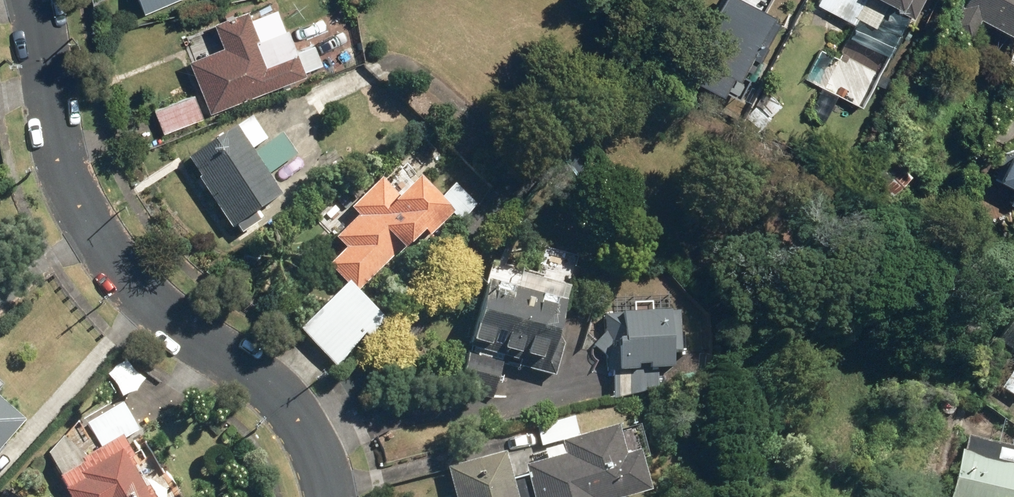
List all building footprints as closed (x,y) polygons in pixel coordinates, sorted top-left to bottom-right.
[(145,12),(174,0),(140,0),(145,12)] [(727,89),(736,71),(745,76),(780,6),(769,0),(721,0),(686,68),(727,89)] [(821,2),(857,21),(860,16),(880,26),(892,2),(916,15),(924,0),(822,0),(821,2)] [(953,23),(973,33),(984,13),(1013,28),(1013,0),(965,0),(953,23)] [(154,108),(163,131),(278,83),(283,93),(361,60),(339,10),(291,30),(280,4),(224,27),(230,41),(192,57),(204,87),(154,108)] [(272,139),(256,113),(190,156),(234,226),(285,193),(272,172),(301,154),(286,130),(272,139)] [(1011,140),(992,176),(1013,188),(1013,142),(1011,140)] [(302,324),(338,365),(389,319),(361,288),(428,229),(433,234),(455,214),(462,222),(481,205),(474,198),(485,188),(471,171),(443,196),(421,173),(400,192),(386,176),(352,206),(360,215),(336,236),(348,248),(331,263),(348,283),(302,324)] [(465,367),(501,380),(507,361),(548,375),(580,284),(504,257),(465,367)] [(614,398),(624,398),(660,389),(660,368),(677,367),(676,349),(686,349),(685,310),(606,312),(607,330),(595,344),(608,355),(608,369),(613,369),(614,398)] [(996,342),(1013,353),(1013,314),(996,342)] [(147,381),(129,358),(108,374),(127,398),(147,381)] [(1001,385),(1013,393),(1013,365),(1001,385)] [(28,418),(0,393),(0,450),(28,418)] [(51,449),(78,496),(156,496),(126,441),(141,432),(123,400),(88,419),(102,445),(88,452),(78,434),(51,449)] [(545,460),(529,465),(537,496),(622,496),(655,488),(641,435),(625,439),(621,426),(581,436),(575,415),(536,425),(542,447),(545,460)] [(969,434),(956,496),(1013,496),(1013,443),(969,434)] [(508,450),(448,467),(457,496),(522,496),(508,450)]
